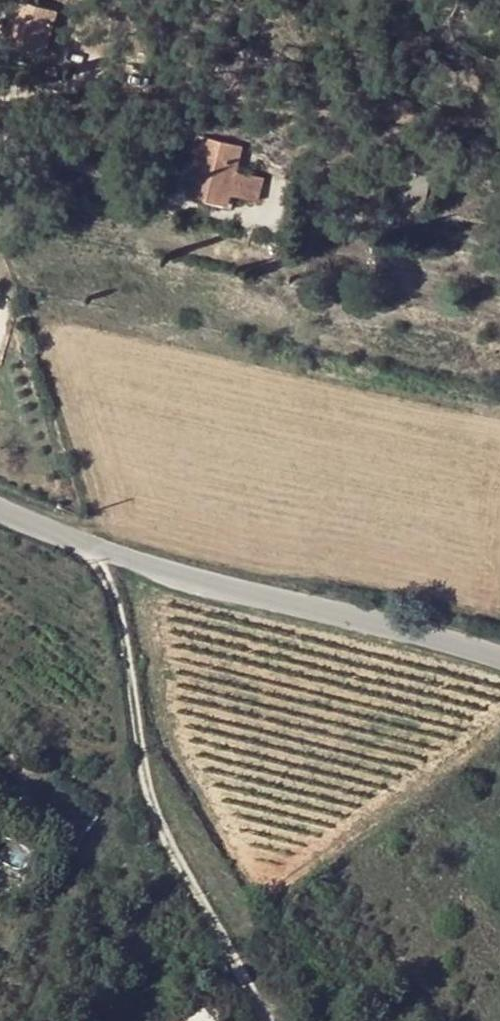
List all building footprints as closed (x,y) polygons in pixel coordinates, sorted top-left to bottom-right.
[(21,0),(17,0),(5,39),(47,51),(59,10),(21,0)] [(210,186),(231,190),(260,198),(265,178),(237,171),(242,147),(193,134),(190,148),(198,150),(188,191),(208,196),(210,186)] [(229,201),(231,190),(210,186),(208,196),(229,201)]
